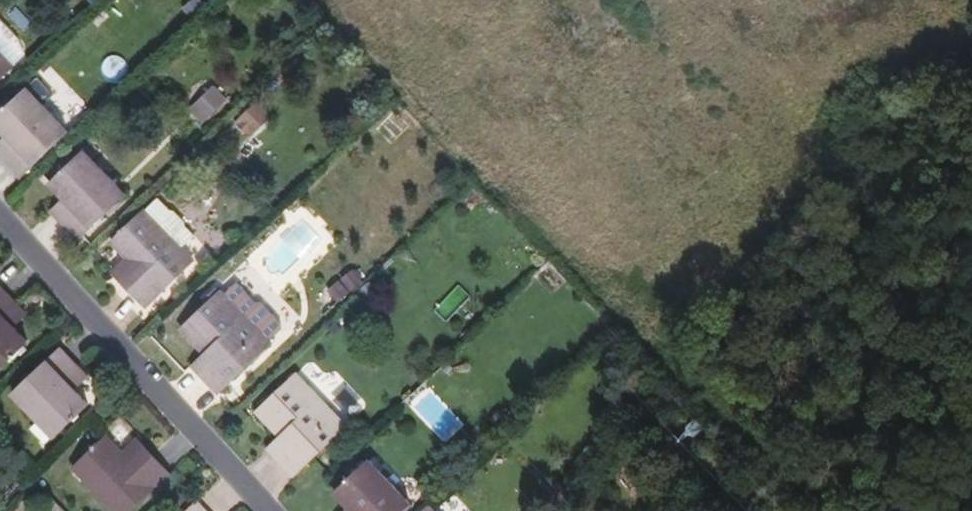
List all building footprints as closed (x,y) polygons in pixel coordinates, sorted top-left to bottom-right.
[(13,66),(0,53),(0,79),(13,66)] [(188,106),(202,123),(229,100),(215,83),(188,106)] [(34,112),(42,105),(27,88),(19,96),(34,112)] [(20,177),(68,133),(42,105),(34,112),(19,96),(0,114),(0,129),(7,137),(15,146),(2,158),(20,177)] [(256,99),(230,122),(247,140),(272,116),(256,99)] [(2,158),(15,146),(7,137),(0,144),(0,155),(2,158)] [(84,152),(75,160),(90,176),(98,168),(84,152)] [(59,220),(77,239),(124,195),(98,168),(90,176),(75,160),(49,184),(64,201),(71,208),(59,220)] [(185,222),(174,210),(169,210),(158,198),(145,210),(181,249),(193,237),(185,229),(185,222)] [(52,213),(59,220),(71,208),(64,201),(52,213)] [(145,210),(111,242),(126,259),(133,267),(119,280),(145,307),(193,261),(181,249),(145,210)] [(113,272),(119,280),(133,267),(126,259),(113,272)] [(355,267),(327,288),(337,301),(365,280),(355,267)] [(267,341),(281,329),(281,323),(259,300),(254,300),(237,281),(223,294),(221,292),(207,305),(181,330),(206,357),(212,363),(200,374),(218,394),(271,345),(267,341)] [(28,339),(13,323),(5,314),(18,303),(0,284),(0,362),(2,363),(28,339)] [(201,299),(207,305),(221,292),(216,286),(201,299)] [(13,323),(25,311),(18,303),(5,314),(13,323)] [(71,386),(64,378),(77,366),(59,347),(11,391),(36,419),(45,411),(60,428),(87,402),(71,386)] [(194,367),(200,374),(212,363),(206,357),(194,367)] [(84,374),(77,366),(64,378),(71,386),(84,374)] [(276,458),(294,478),(346,428),(297,376),(257,414),(281,438),(288,446),(276,458)] [(60,428),(45,411),(36,419),(52,436),(60,428)] [(710,428),(696,414),(682,428),(694,442),(710,428)] [(171,472),(145,446),(131,459),(125,452),(108,434),(74,467),(115,510),(131,510),(171,472)] [(131,459),(145,446),(139,438),(125,452),(131,459)] [(269,450),(276,458),(288,446),(281,438),(269,450)] [(369,460),(361,468),(376,484),(384,476),(369,460)] [(410,504),(384,476),(376,484),(361,468),(334,493),(349,509),(351,510),(403,510),(410,504)] [(439,510),(430,501),(419,510),(439,510)] [(198,502),(188,510),(207,510),(198,502)]
